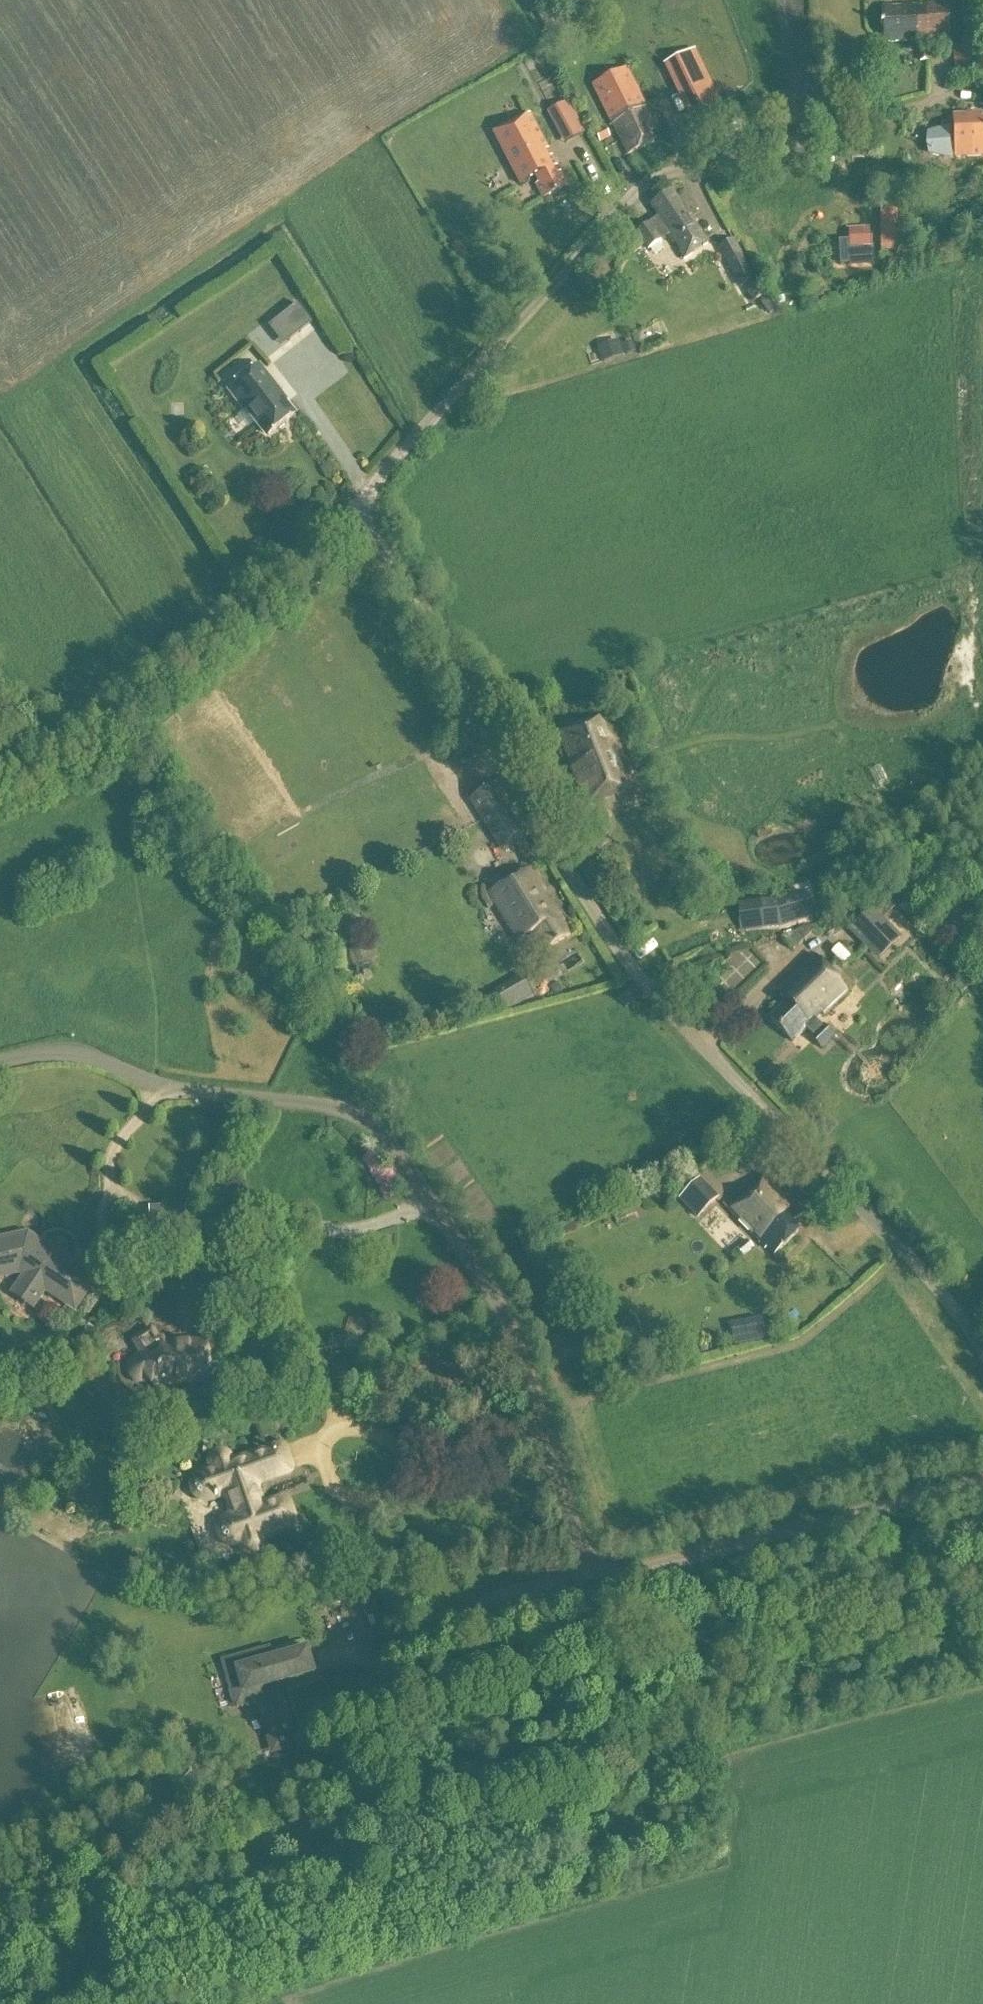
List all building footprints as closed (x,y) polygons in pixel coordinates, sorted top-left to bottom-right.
[(884,44),(950,41),(949,12),(937,13),(937,6),(882,8),(884,44)] [(977,49),(951,51),(954,77),(979,74),(977,49)] [(927,52),(918,53),(919,64),(928,63),(927,52)] [(652,134),(657,131),(627,70),(595,86),(629,158),(656,145),(652,134)] [(566,141),(585,132),(568,99),(550,108),(566,141)] [(529,117),(494,135),(521,187),(536,179),(539,184),(536,186),(543,200),(567,188),(559,174),(556,176),(553,170),(556,168),(551,158),(548,160),(544,153),(547,151),(529,117)] [(929,138),(929,154),(950,158),(955,158),(955,160),(982,159),(982,122),(979,123),(979,118),(953,119),(954,127),(949,127),(949,126),(941,126),(942,134),(929,138)] [(609,139),(604,130),(595,135),(599,144),(609,139)] [(655,206),(662,216),(636,234),(648,252),(668,238),(684,263),(710,246),(688,214),(689,213),(684,206),(684,207),(674,193),(655,206)] [(880,214),(880,247),(909,247),(909,214),(880,214)] [(847,231),(848,250),(871,249),(870,230),(847,231)] [(719,249),(740,290),(745,287),(753,303),(764,298),(760,289),(757,290),(753,282),(755,281),(734,241),(719,249)] [(297,307),(269,329),(283,347),(311,325),(297,307)] [(633,343),(623,346),(626,357),(636,354),(633,343)] [(617,344),(597,350),(602,365),(621,358),(617,344)] [(288,402),(260,366),(227,391),(265,440),(296,417),(285,404),(288,402)] [(559,736),(587,807),(626,792),(612,756),(614,751),(610,743),(606,741),(598,721),(559,736)] [(505,850),(527,836),(495,785),(473,799),(505,850)] [(542,953),(571,936),(531,870),(489,895),(518,942),(531,935),(542,953)] [(776,905),(744,907),(746,933),(781,930),(808,922),(800,897),(776,905)] [(871,911),(849,932),(877,961),(899,940),(891,931),(882,921),(896,908),(892,903),(871,911)] [(814,957),(798,972),(798,971),(777,991),(788,1003),(770,1020),(792,1044),(806,1030),(813,1037),(810,1040),(820,1050),(833,1038),(824,1027),(822,1029),(815,1022),(822,1016),(824,1018),(849,994),(814,957)] [(792,1225),(803,1214),(765,1174),(729,1209),(768,1249),(770,1248),(776,1254),(799,1232),(792,1225)] [(699,1180),(678,1201),(697,1220),(718,1199),(699,1180)] [(186,1208),(148,1210),(150,1241),(187,1239),(186,1208)] [(93,1282),(63,1262),(72,1249),(54,1237),(45,1249),(27,1237),(0,1243),(0,1278),(20,1273),(26,1278),(13,1296),(32,1308),(44,1290),(74,1310),(93,1282)] [(746,1241),(736,1250),(744,1258),(753,1250),(746,1241)] [(170,1382),(208,1380),(206,1346),(164,1348),(162,1342),(156,1344),(150,1335),(137,1343),(145,1357),(137,1362),(156,1391),(170,1382)] [(331,1365),(333,1383),(349,1381),(347,1363),(331,1365)] [(258,1537),(294,1525),(287,1504),(258,1515),(248,1487),(291,1472),(283,1447),(231,1465),(226,1452),(208,1458),(212,1472),(197,1477),(205,1502),(221,1497),(229,1520),(215,1524),(224,1549),(240,1544),(245,1557),(263,1551),(258,1537)] [(317,1611),(329,1607),(322,1588),(310,1592),(311,1593),(317,1611)] [(280,1683),(311,1674),(305,1653),(274,1662),(271,1651),(225,1665),(237,1706),(258,1700),(270,1742),(294,1734),(280,1683)]
